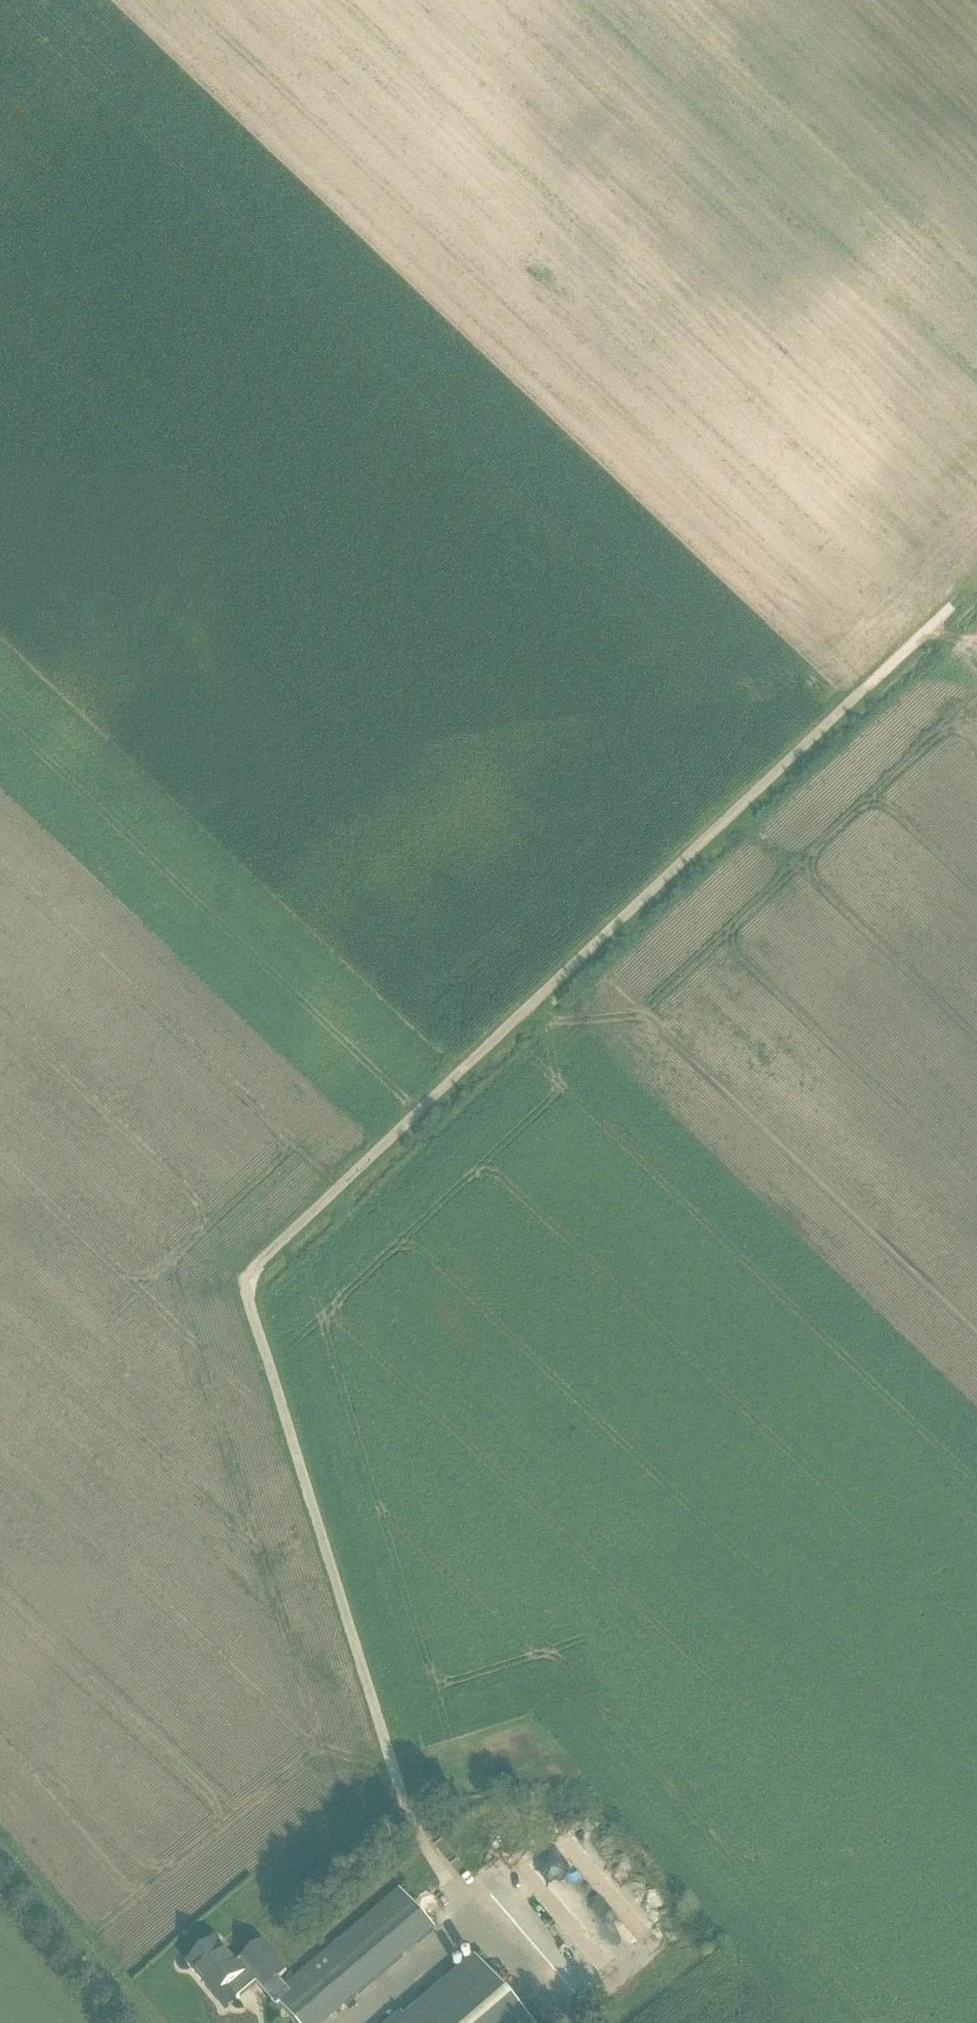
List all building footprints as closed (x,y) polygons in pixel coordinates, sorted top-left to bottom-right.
[(623,1913),(621,1914),(556,1840),(531,1862),(617,1959),(651,1929),(642,1920),(635,1926),(623,1913)] [(279,2005),(295,2022),(320,2022),(321,2022),(339,2007),(341,2010),(434,1931),(400,1891),(286,1988),(291,1994),(279,2005)] [(215,1941),(187,1965),(206,1987),(206,1988),(225,2011),(237,2001),(237,2000),(240,1998),(238,1996),(238,1997),(230,1988),(250,1971),(274,1999),(271,2002),(276,2007),(279,2005),(291,1994),(286,1988),(278,1979),(286,1973),(261,1942),(235,1965),(215,1941)] [(476,1959),(406,2020),(402,2016),(393,2022),(531,2022),(476,1959)]
